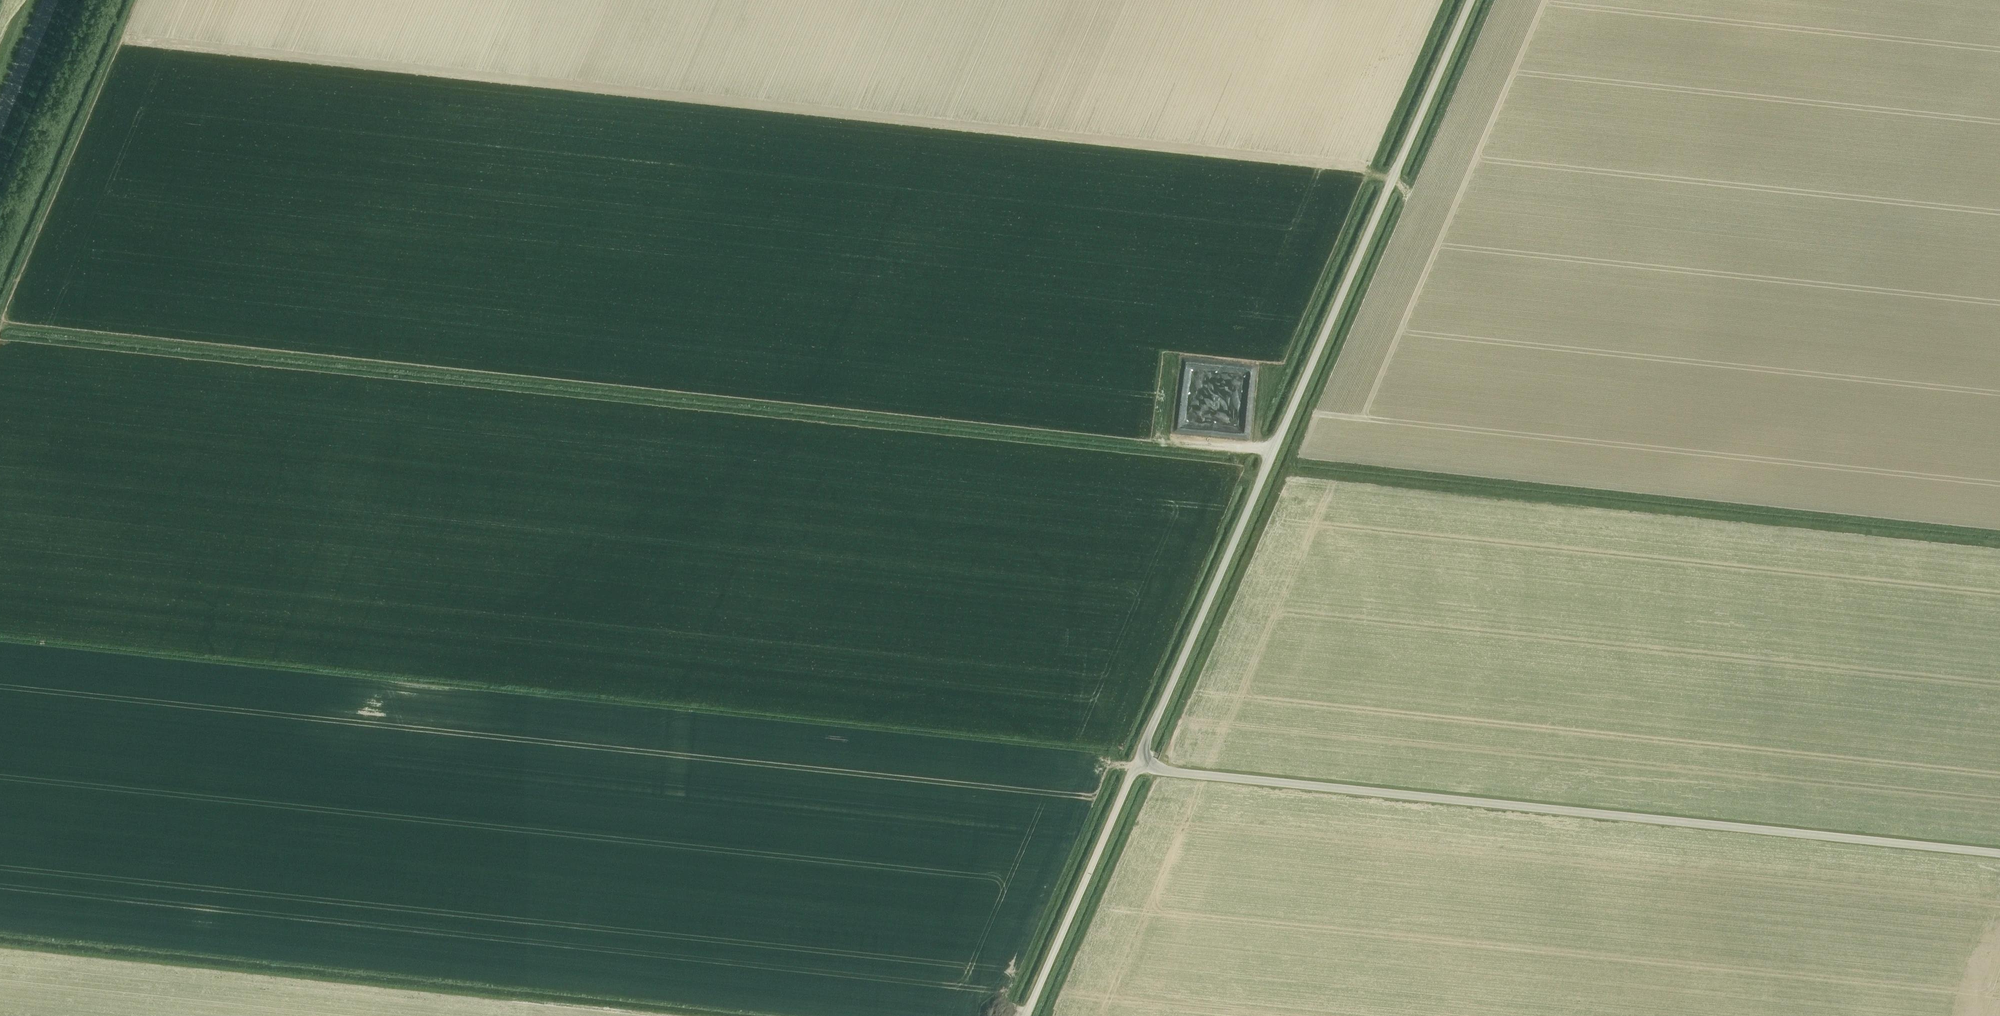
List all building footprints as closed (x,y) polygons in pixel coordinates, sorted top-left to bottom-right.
[(1222,396),(1221,387),(1215,387),(1214,382),(1211,383),(1212,397),(1222,396)] [(1230,414),(1232,422),(1242,419),(1240,411),(1230,414)]
